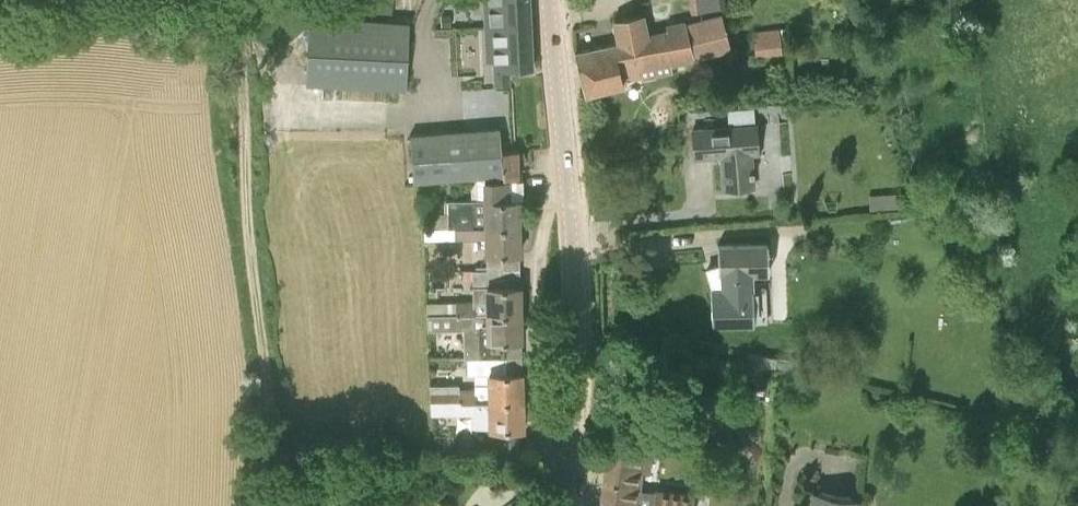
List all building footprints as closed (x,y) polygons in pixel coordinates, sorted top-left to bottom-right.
[(506,67),(533,66),(529,0),(486,0),(489,59),(495,58),(496,84),(507,84),(506,67)] [(623,79),(626,78),(634,77),(672,69),(671,64),(694,60),(693,58),(731,49),(721,12),(698,18),(685,22),(684,19),(666,23),(668,31),(645,36),(640,13),(614,18),(619,41),(575,51),(586,92),(624,82),(623,79)] [(451,27),(450,15),(441,15),(441,27),(451,27)] [(308,85),(405,89),(408,23),(310,18),(308,85)] [(780,29),(783,51),(792,50),(790,27),(780,29)] [(757,55),(783,51),(780,29),(754,32),(757,55)] [(758,153),(756,123),(729,126),(693,129),(695,157),(721,155),(723,188),(754,185),(752,153),(758,153)] [(517,149),(501,150),(499,128),(411,135),(414,180),(422,179),(471,176),(501,174),(518,173),(517,149)] [(519,224),(518,173),(501,174),(471,176),(471,199),(448,199),(448,212),(448,227),(455,226),(471,226),(486,225),(519,224)] [(887,193),(888,208),(906,206),(905,191),(887,193)] [(519,224),(486,225),(486,239),(486,253),(520,252),(519,224)] [(455,226),(455,227),(455,238),(471,237),(471,226),(455,226)] [(754,321),(752,272),(769,272),(768,242),(718,243),(718,265),(707,268),(713,287),(711,287),(712,323),(754,321)] [(427,314),(521,312),(520,285),(505,285),(504,268),(473,269),(473,301),(457,301),(427,302),(427,314)] [(447,273),(428,273),(429,290),(447,290),(447,273)] [(506,356),(506,339),(521,339),(521,312),(427,314),(428,330),(463,329),(464,356),(467,356),(506,356)] [(522,372),(507,372),(506,356),(467,356),(468,374),(475,374),(475,383),(475,388),(460,388),(459,384),(430,384),(431,400),(490,399),(523,399),(522,372)] [(752,391),(767,393),(769,376),(754,375),(752,391)] [(472,427),(475,427),(523,426),(523,399),(490,399),(431,400),(431,414),(444,413),(460,413),(471,412),(472,427)] [(643,450),(609,445),(602,499),(635,504),(635,505),(691,505),(692,495),(656,491),(641,489),(646,450),(643,450)] [(812,505),(856,505),(857,499),(814,492),(812,505)]
